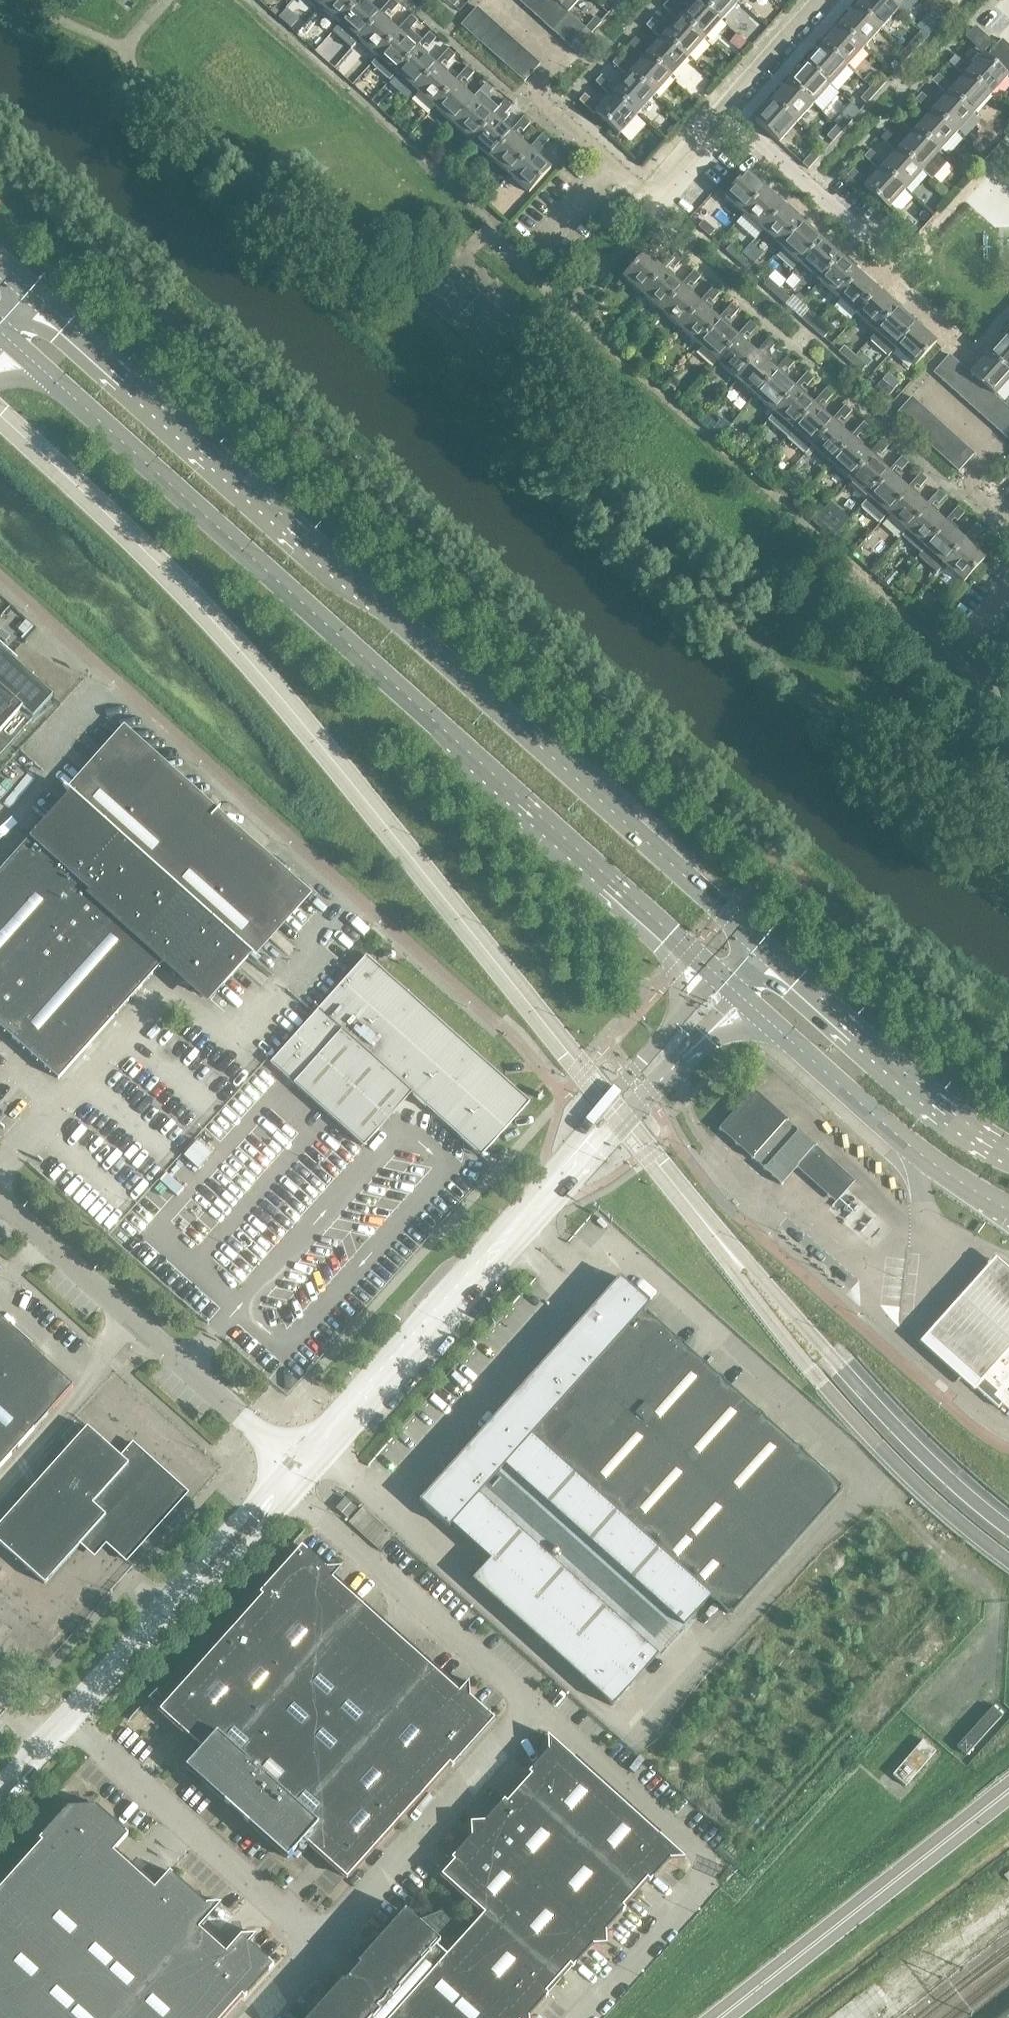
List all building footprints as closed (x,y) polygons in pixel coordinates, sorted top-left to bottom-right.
[(320,7),(318,9),(318,10),(327,0),(312,0),(320,7)] [(318,10),(321,12),(323,9),(339,24),(337,26),(337,27),(361,0),(327,0),(318,10)] [(337,27),(339,28),(341,26),(358,41),(356,43),(380,17),(362,0),(361,0),(337,27)] [(386,5),(393,11),(398,5),(392,0),(391,0),(386,5)] [(524,8),(533,16),(548,0),(531,0),(524,8)] [(553,0),(548,0),(533,16),(542,24),(559,6),(553,0)] [(559,6),(567,13),(579,0),(553,0),(559,6)] [(696,0),(679,19),(704,41),(704,40),(707,43),(710,40),(707,37),(721,22),(696,0)] [(696,0),(721,22),(721,21),(724,24),(726,21),(724,18),(738,3),(734,0),(697,0),(696,0)] [(886,0),(864,0),(857,8),(882,30),(899,11),(886,0)] [(899,11),(909,0),(886,0),(899,11)] [(662,7),(668,13),(674,6),(668,1),(662,7)] [(944,18),(954,7),(948,1),(938,12),(944,18)] [(559,6),(542,24),(551,32),(568,14),(567,13),(559,6)] [(476,7),(460,25),(469,33),(485,15),(476,7)] [(882,30),(857,8),(840,27),(865,49),(882,30)] [(944,18),(938,12),(928,23),(934,29),(944,18)] [(568,14),(551,32),(560,40),(577,22),(568,14)] [(485,15),(469,33),(478,41),(494,23),(485,15)] [(410,16),(405,22),(411,28),(417,22),(410,16)] [(399,34),(380,17),(356,43),(358,45),(360,43),(376,58),(374,60),(375,60),(399,34)] [(585,29),(585,30),(591,34),(601,23),(595,17),(585,29)] [(645,26),(651,31),(657,25),(651,19),(645,26)] [(679,19),(663,38),(687,60),(689,62),(692,59),(689,57),(704,41),(679,19)] [(585,29),(577,22),(560,40),(569,48),(585,30),(585,29)] [(494,23),(478,41),(487,49),(503,32),(494,23)] [(865,49),(840,27),(823,46),(848,68),(865,49)] [(975,27),(964,38),(983,54),(993,43),(975,27)] [(585,30),(569,48),(579,57),(595,38),(591,34),(585,30)] [(512,40),(503,32),(487,49),(496,58),(512,40)] [(429,33),(423,39),(430,45),(435,39),(429,33)] [(418,50),(399,34),(375,60),(377,62),(379,60),(395,74),(392,77),(393,78),(418,50)] [(629,45),(634,50),(640,44),(635,38),(629,45)] [(663,38),(646,57),(670,79),(672,81),(675,78),(673,76),(687,60),(663,38)] [(910,55),(920,44),(914,39),(904,50),(910,55)] [(986,57),(996,66),(1008,51),(1008,45),(1002,39),(986,57)] [(496,58),(505,66),(521,48),(512,40),(496,58)] [(848,68),(823,46),(807,64),(831,87),(848,68)] [(505,66),(514,74),(530,56),(521,48),(505,66)] [(418,50),(393,78),(395,79),(398,77),(415,92),(437,67),(418,50)] [(447,50),(442,56),(449,62),(454,56),(447,50)] [(910,55),(904,50),(894,61),(900,66),(910,55)] [(996,66),(1004,74),(1008,69),(1008,51),(996,66)] [(983,54),(966,74),(993,98),(995,96),(992,93),(1007,76),(1004,74),(996,66),(986,57),(983,54)] [(530,56),(514,74),(524,83),(540,65),(530,56)] [(949,63),(954,68),(960,62),(954,56),(949,63)] [(612,64),(618,69),(624,62),(618,57),(612,64)] [(646,57),(629,76),(653,98),(656,100),(658,97),(656,95),(670,79),(646,57)] [(831,87),(807,64),(790,83),(814,105),(831,87)] [(437,67),(415,92),(412,94),(415,97),(417,94),(433,108),(431,111),(431,112),(455,84),(437,67)] [(467,67),(461,73),(468,79),(473,73),(467,67)] [(966,74),(949,93),(976,117),(978,115),(975,112),(990,96),(992,99),(993,98),(966,74)] [(932,82),(938,87),(943,81),(938,75),(932,82)] [(595,82),(601,88),(607,81),(601,76),(595,82)] [(629,76),(612,95),(637,116),(639,118),(641,116),(639,114),(653,98),(629,76)] [(876,93),(886,82),(880,77),(870,88),(876,93)] [(814,105),(790,83),(773,102),(797,124),(814,105)] [(455,84),(431,112),(433,114),(436,111),(452,125),(449,128),(450,128),(474,101),(472,99),(455,84)] [(486,84),(480,90),(487,96),(492,90),(486,84)] [(876,93),(870,88),(860,99),(866,104),(876,93)] [(474,101),(450,128),(452,130),(455,128),(471,142),(468,145),(469,145),(493,118),(491,116),(498,108),(485,97),(487,96),(480,90),(472,99),(474,101)] [(949,93),(932,112),(959,136),(961,134),(958,131),(973,115),(975,117),(976,117),(949,93)] [(578,101),(584,106),(590,100),(584,94),(578,101)] [(915,100),(921,106),(927,99),(921,94),(915,100)] [(637,116),(612,95),(595,114),(613,130),(610,133),(616,139),(619,136),(620,135),(622,137),(624,134),(622,132),(637,116)] [(493,118),(469,145),(471,147),(473,145),(489,159),(487,161),(488,162),(512,135),(501,125),(507,118),(504,114),(511,107),(504,101),(498,108),(491,116),(493,118)] [(797,124),(773,102),(755,122),(780,144),(797,124)] [(915,131),(939,153),(942,155),(944,152),(941,150),(956,134),(958,136),(959,136),(932,112),(915,131)] [(904,125),(909,118),(903,113),(898,120),(904,125)] [(842,130),(852,120),(846,115),(836,125),(842,130)] [(523,118),(518,123),(524,129),(530,123),(523,118)] [(842,130),(836,125),(827,136),(832,141),(842,130)] [(915,131),(898,150),(925,174),(927,172),(924,169),(939,153),(915,131)] [(881,138),(887,144),(892,137),(887,132),(881,138)] [(542,134),(536,140),(543,146),(548,140),(542,134)] [(512,135),(488,162),(490,164),(492,162),(508,176),(506,178),(506,179),(531,152),(512,135)] [(898,150),(881,168),(905,190),(908,193),(910,190),(908,188),(922,172),(924,174),(925,174),(898,150)] [(864,157),(870,163),(876,156),(870,151),(864,157)] [(531,152),(506,179),(508,181),(511,178),(528,194),(550,169),(531,152)] [(808,169),(818,157),(812,152),(802,163),(808,169)] [(905,190),(881,168),(863,188),(890,212),(893,209),(890,207),(905,190)] [(847,176),(853,181),(859,175),(853,170),(847,176)] [(766,191),(747,173),(725,198),(745,215),(766,191)] [(766,191),(745,215),(763,232),(785,208),(766,191)] [(785,208),(763,232),(782,249),(804,225),(785,208)] [(714,231),(703,221),(698,226),(709,237),(714,231)] [(804,225),(782,249),(801,266),(823,241),(804,225)] [(657,249),(662,243),(656,237),(651,243),(657,249)] [(823,241),(801,266),(820,283),(842,258),(823,241)] [(737,261),(743,255),(731,245),(725,251),(737,261)] [(664,271),(645,254),(620,282),(623,284),(625,281),(642,296),(664,271)] [(675,254),(669,260),(676,266),(681,260),(675,254)] [(737,261),(747,270),(752,264),(743,255),(737,261)] [(842,258),(820,283),(839,300),(861,275),(842,258)] [(664,271),(642,296),(640,299),(642,301),(645,299),(661,313),(683,288),(664,271)] [(693,271),(688,277),(695,283),(700,277),(693,271)] [(861,275),(839,300),(858,317),(879,292),(861,275)] [(775,295),(780,289),(768,278),(763,284),(775,295)] [(683,288),(661,313),(658,316),(661,318),(664,316),(680,330),(702,305),(683,288)] [(712,288),(707,294),(714,300),(719,294),(712,288)] [(775,295),(785,304),(790,298),(780,289),(775,295)] [(879,292),(858,317),(876,333),(898,309),(879,292)] [(702,305),(680,330),(677,333),(680,335),(682,332),(699,347),(721,322),(702,305)] [(731,305),(726,310),(732,316),(738,311),(731,305)] [(898,309),(876,333),(895,350),(917,326),(898,309)] [(812,329),(818,323),(806,313),(801,319),(812,329)] [(750,321),(744,327),(751,333),(756,327),(750,321)] [(721,322),(699,347),(696,350),(699,352),(701,349),(717,364),(740,339),(721,322)] [(812,329),(823,338),(828,332),(818,323),(812,329)] [(942,348),(917,326),(895,350),(915,368),(919,362),(925,367),(942,348)] [(1003,336),(986,355),(1008,376),(1008,341),(1003,336)] [(770,350),(775,344),(768,338),(763,344),(770,350)] [(740,339),(717,364),(715,367),(718,369),(720,366),(736,381),(759,356),(740,339)] [(850,363),(855,357),(844,346),(838,352),(850,363)] [(932,373),(943,383),(959,364),(949,355),(932,373)] [(986,355),(969,373),(977,381),(986,389),(993,396),(1008,378),(1008,376),(986,355)] [(759,356),(736,381),(734,383),(737,386),(739,383),(755,398),(777,373),(759,356)] [(789,367),(794,361),(788,356),(783,361),(789,367)] [(850,363),(860,372),(865,366),(855,357),(850,363)] [(959,364),(943,383),(952,391),(968,372),(959,364)] [(807,372),(801,378),(808,384),(813,378),(807,372)] [(968,372),(952,391),(961,399),(977,381),(969,373),(968,372)] [(777,373),(755,398),(753,400),(755,403),(758,400),(774,414),(796,390),(777,373)] [(876,387),(887,397),(893,391),(881,381),(876,387)] [(986,389),(977,381),(961,399),(970,407),(986,389)] [(825,389),(820,395),(827,401),(832,395),(825,389)] [(986,389),(970,407),(979,415),(994,397),(993,396),(986,389)] [(796,390),(774,414),(772,417),(774,420),(777,417),(793,431),(815,407),(796,390)] [(994,397),(979,415),(988,423),(1003,405),(994,397)] [(896,416),(905,424),(922,406),(913,398),(896,416)] [(988,423),(997,431),(1008,417),(1008,410),(1003,405),(988,423)] [(844,406),(839,412),(845,418),(851,412),(844,406)] [(905,424),(914,432),(931,414),(922,406),(905,424)] [(815,407),(793,431),(790,434),(793,437),(796,434),(812,448),(834,423),(815,407)] [(914,432),(923,440),(940,422),(931,414),(914,432)] [(997,431),(1005,439),(1008,435),(1008,417),(997,431)] [(923,440),(932,448),(949,430),(940,422),(923,440)] [(834,423),(812,448),(809,451),(812,454),(814,451),(831,465),(853,440),(834,423)] [(863,423),(858,429),(864,435),(869,429),(863,423)] [(932,448),(941,456),(957,438),(949,430),(932,448)] [(941,456),(950,464),(966,446),(957,438),(941,456)] [(853,440),(831,465),(828,468),(831,470),(833,468),(849,482),(872,457),(853,440)] [(882,440),(876,445),(883,451),(888,445),(882,440)] [(966,446),(950,464),(959,472),(975,454),(966,446)] [(872,457),(849,482),(847,485),(850,487),(852,485),(868,499),(891,474),(872,457)] [(901,457),(896,463),(902,469),(908,463),(901,457)] [(891,474),(868,499),(866,502),(869,504),(871,501),(887,516),(909,491),(891,474)] [(920,474),(914,480),(921,485),(926,479),(920,474)] [(938,490),(933,496),(940,502),(945,496),(938,490)] [(909,491),(887,516),(885,519),(887,521),(890,518),(906,533),(928,508),(909,491)] [(820,514),(838,531),(851,517),(833,500),(820,514)] [(957,507),(952,513),(958,519),(964,513),(957,507)] [(928,508),(906,533),(904,535),(906,538),(909,535),(925,550),(947,525),(928,508)] [(975,523),(970,529),(977,536),(982,530),(975,523)] [(947,525),(925,550),(918,557),(937,574),(941,569),(944,567),(966,542),(947,525)] [(966,542),(944,567),(941,569),(944,572),(947,569),(963,584),(986,559),(966,542)] [(52,697),(0,650),(0,755),(52,697)] [(304,895),(125,734),(0,873),(0,1028),(58,1080),(165,961),(210,1001),(304,895)] [(366,956),(270,1063),(363,1147),(411,1093),(481,1156),(529,1102),(366,956)] [(788,1121),(754,1092),(719,1130),(753,1160),(753,1159),(764,1168),(763,1169),(781,1186),(800,1165),(808,1172),(824,1155),(816,1147),(798,1130),(797,1131),(787,1122),(788,1121)] [(919,1345),(974,1395),(1008,1357),(1008,1271),(998,1260),(919,1345)] [(652,1303),(623,1276),(419,1502),(449,1529),(452,1525),(468,1540),(490,1560),(472,1581),(612,1707),(710,1598),(533,1436),(645,1311),(652,1303)] [(710,1598),(730,1616),(841,1492),(842,1489),(645,1311),(533,1436),(710,1598)] [(73,1386),(0,1321),(0,1468),(73,1386)] [(997,1392),(993,1396),(1008,1411),(1008,1343),(979,1376),(997,1392)] [(187,1493),(133,1445),(134,1444),(133,1444),(121,1457),(87,1427),(0,1524),(0,1544),(45,1584),(81,1543),(106,1542),(126,1560),(187,1493)] [(356,1508),(345,1498),(336,1508),(347,1518),(356,1508)] [(262,1596),(159,1710),(202,1749),(186,1767),(287,1858),(304,1840),(347,1878),(450,1764),(452,1767),(494,1719),(469,1697),(469,1682),(459,1692),(332,1578),(342,1568),(327,1568),(327,1569),(302,1546),(259,1593),(262,1596)] [(966,1755),(1002,1716),(993,1707),(957,1747),(966,1755)] [(364,1943),(344,1951),(360,1965),(344,1983),(328,1968),(314,2017),(529,2017),(528,2017),(549,1994),(546,1992),(570,1965),(573,1967),(593,1945),(606,1944),(606,1931),(605,1931),(626,1909),(623,1906),(647,1879),(650,1882),(670,1859),(670,1860),(685,1859),(547,1735),(548,1750),(528,1773),(531,1775),(507,1802),(504,1800),(484,1822),(471,1823),(471,1836),(472,1836),(451,1859),(454,1861),(441,1875),(484,1914),(466,1933),(442,1911),(364,1943)] [(905,1786),(936,1751),(923,1740),(892,1775),(905,1786)] [(242,1995),(244,1998),(274,1965),(249,1942),(256,1935),(241,1935),(226,1952),(199,1928),(221,1903),(206,1904),(170,1871),(154,1888),(113,1851),(128,1834),(96,1805),(87,1806),(87,1801),(76,1801),(76,1806),(68,1807),(39,1839),(42,1842),(0,1888),(0,2017),(221,2017),(242,1995)]
